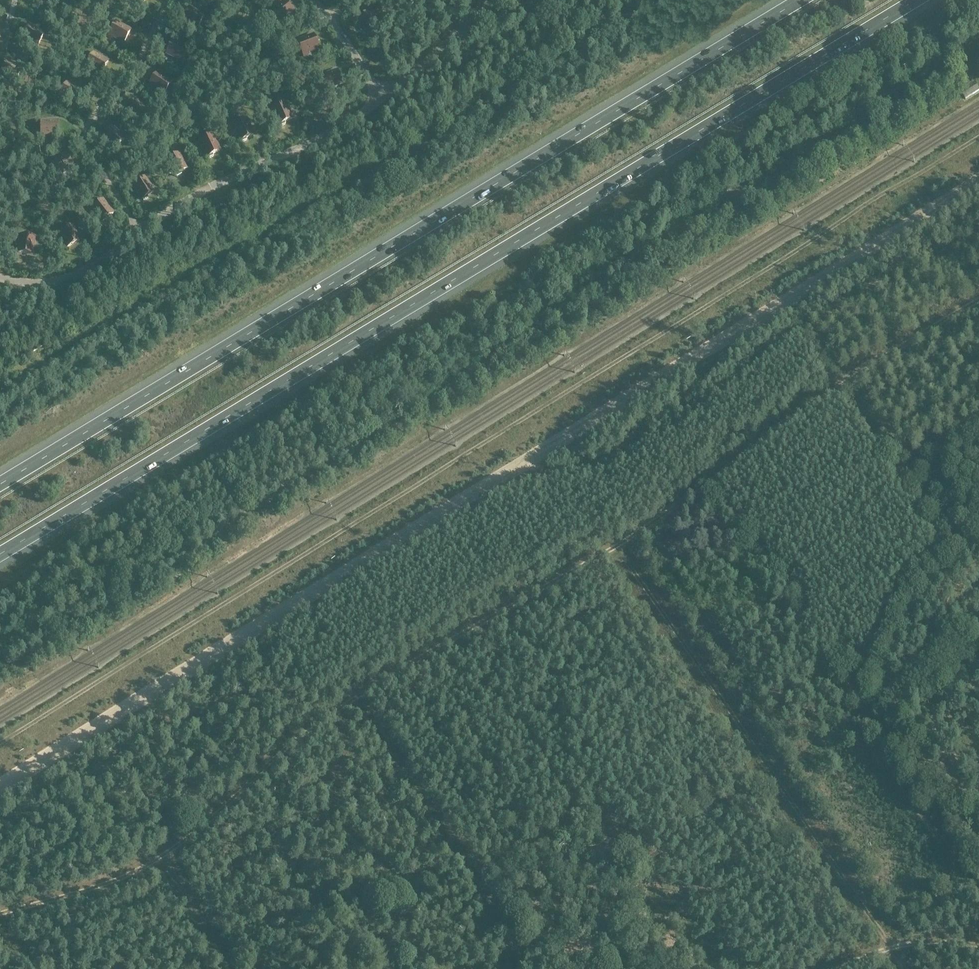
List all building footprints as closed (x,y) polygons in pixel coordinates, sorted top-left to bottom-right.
[(393,2),(402,10),(400,12),(404,16),(415,3),(411,0),(394,0),(393,2)] [(284,20),(294,13),(285,2),(284,3),(282,3),(280,5),(279,6),(271,12),(282,25),(286,22),(284,20)] [(368,12),(358,22),(368,30),(366,32),(369,36),(381,23),(373,16),(373,15),(371,13),(369,13),(368,12)] [(113,37),(124,43),(131,31),(130,30),(129,29),(126,27),(125,27),(116,22),(108,37),(112,39),(113,37)] [(40,32),(29,26),(23,38),(24,39),(24,40),(27,42),(29,42),(38,46),(46,32),(42,30),(40,32)] [(308,53),(319,48),(314,35),(313,36),(311,35),(308,37),(308,38),(298,42),(304,57),(309,55),(308,53)] [(173,41),(167,54),(178,59),(177,62),(181,64),(188,49),(179,44),(179,43),(176,42),(174,42),(173,41)] [(91,68),(101,74),(108,62),(107,61),(107,60),(104,58),(102,58),(93,53),(85,68),(89,70),(91,68)] [(18,67),(7,61),(0,74),(2,75),(2,76),(5,78),(7,77),(15,82),(23,67),(19,65),(18,67)] [(330,88),(342,84),(338,71),(336,72),(335,71),(332,72),(331,73),(321,76),(327,92),(331,91),(330,88)] [(157,73),(149,85),(160,92),(158,94),(162,97),(171,83),(163,77),(163,76),(160,74),(158,74),(157,73)] [(64,98),(75,104),(82,92),(81,91),(80,89),(77,88),(76,88),(67,83),(59,98),(63,100),(64,98)] [(961,93),(966,101),(978,93),(978,89),(976,84),(961,93)] [(274,113),(280,124),(293,118),(292,117),(292,115),(291,112),(289,112),(285,103),(270,110),(272,115),(274,113)] [(236,129),(241,141),(254,135),(253,134),(254,132),(252,129),(251,129),(247,119),(232,126),(234,130),(236,129)] [(46,136),(58,136),(58,121),(57,121),(56,121),(52,121),(51,122),(41,122),(41,138),(46,138),(46,136)] [(113,127),(103,137),(111,146),(110,148),(113,151),(125,139),(118,132),(118,131),(115,128),(114,128),(113,127)] [(202,146),(208,157),(220,151),(220,150),(220,148),(219,145),(217,145),(213,136),(198,143),(200,147),(202,146)] [(167,167),(176,176),(186,167),(185,165),(185,164),(183,161),(182,161),(175,154),(162,165),(165,168),(167,167)] [(62,174),(73,168),(67,155),(65,156),(64,156),(61,157),(61,159),(52,164),(59,178),(64,176),(62,174)] [(136,189),(142,200),(154,192),(153,191),(154,189),(152,187),(151,186),(145,178),(131,186),(134,191),(136,189)] [(95,213),(103,222),(114,214),(113,212),(113,211),(111,208),(109,208),(103,200),(90,210),(93,214),(95,213)] [(62,236),(68,247),(80,241),(79,239),(80,238),(78,235),(77,234),(72,226),(57,233),(59,238),(62,236)] [(20,240),(19,253),(33,254),(33,253),(34,252),(34,248),(34,247),(35,237),(18,235),(18,240),(20,240)]
